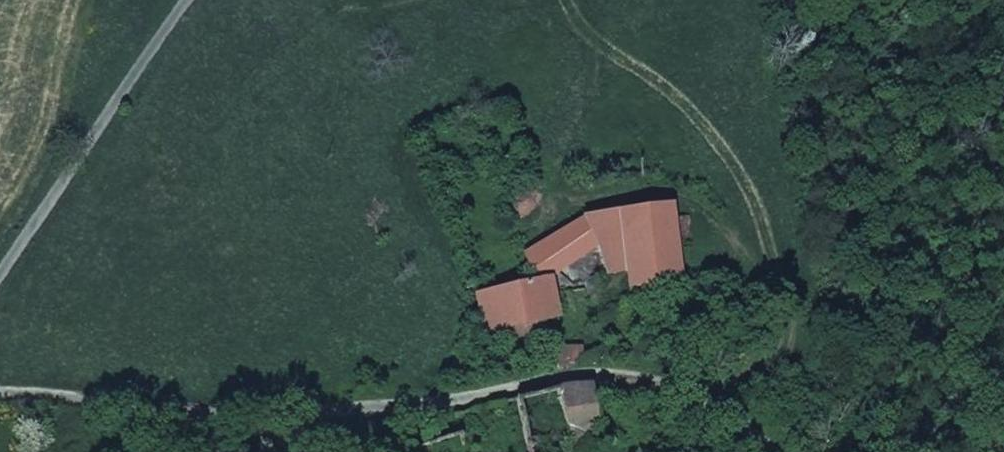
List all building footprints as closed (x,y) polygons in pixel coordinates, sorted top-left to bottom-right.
[(638,279),(643,279),(642,288),(664,288),(664,278),(685,279),(680,243),(698,241),(695,217),(677,220),(676,205),(589,217),(590,219),(607,251),(612,262),(634,261),(638,279)] [(590,219),(531,253),(541,283),(552,280),(607,251),(590,219)] [(487,332),(542,324),(541,317),(554,315),(556,322),(590,311),(580,280),(560,284),(558,279),(552,280),(541,283),(478,298),(487,332)] [(551,376),(582,364),(578,351),(548,353),(551,376)] [(519,403),(533,451),(580,451),(576,438),(591,433),(602,429),(592,386),(519,403)]
